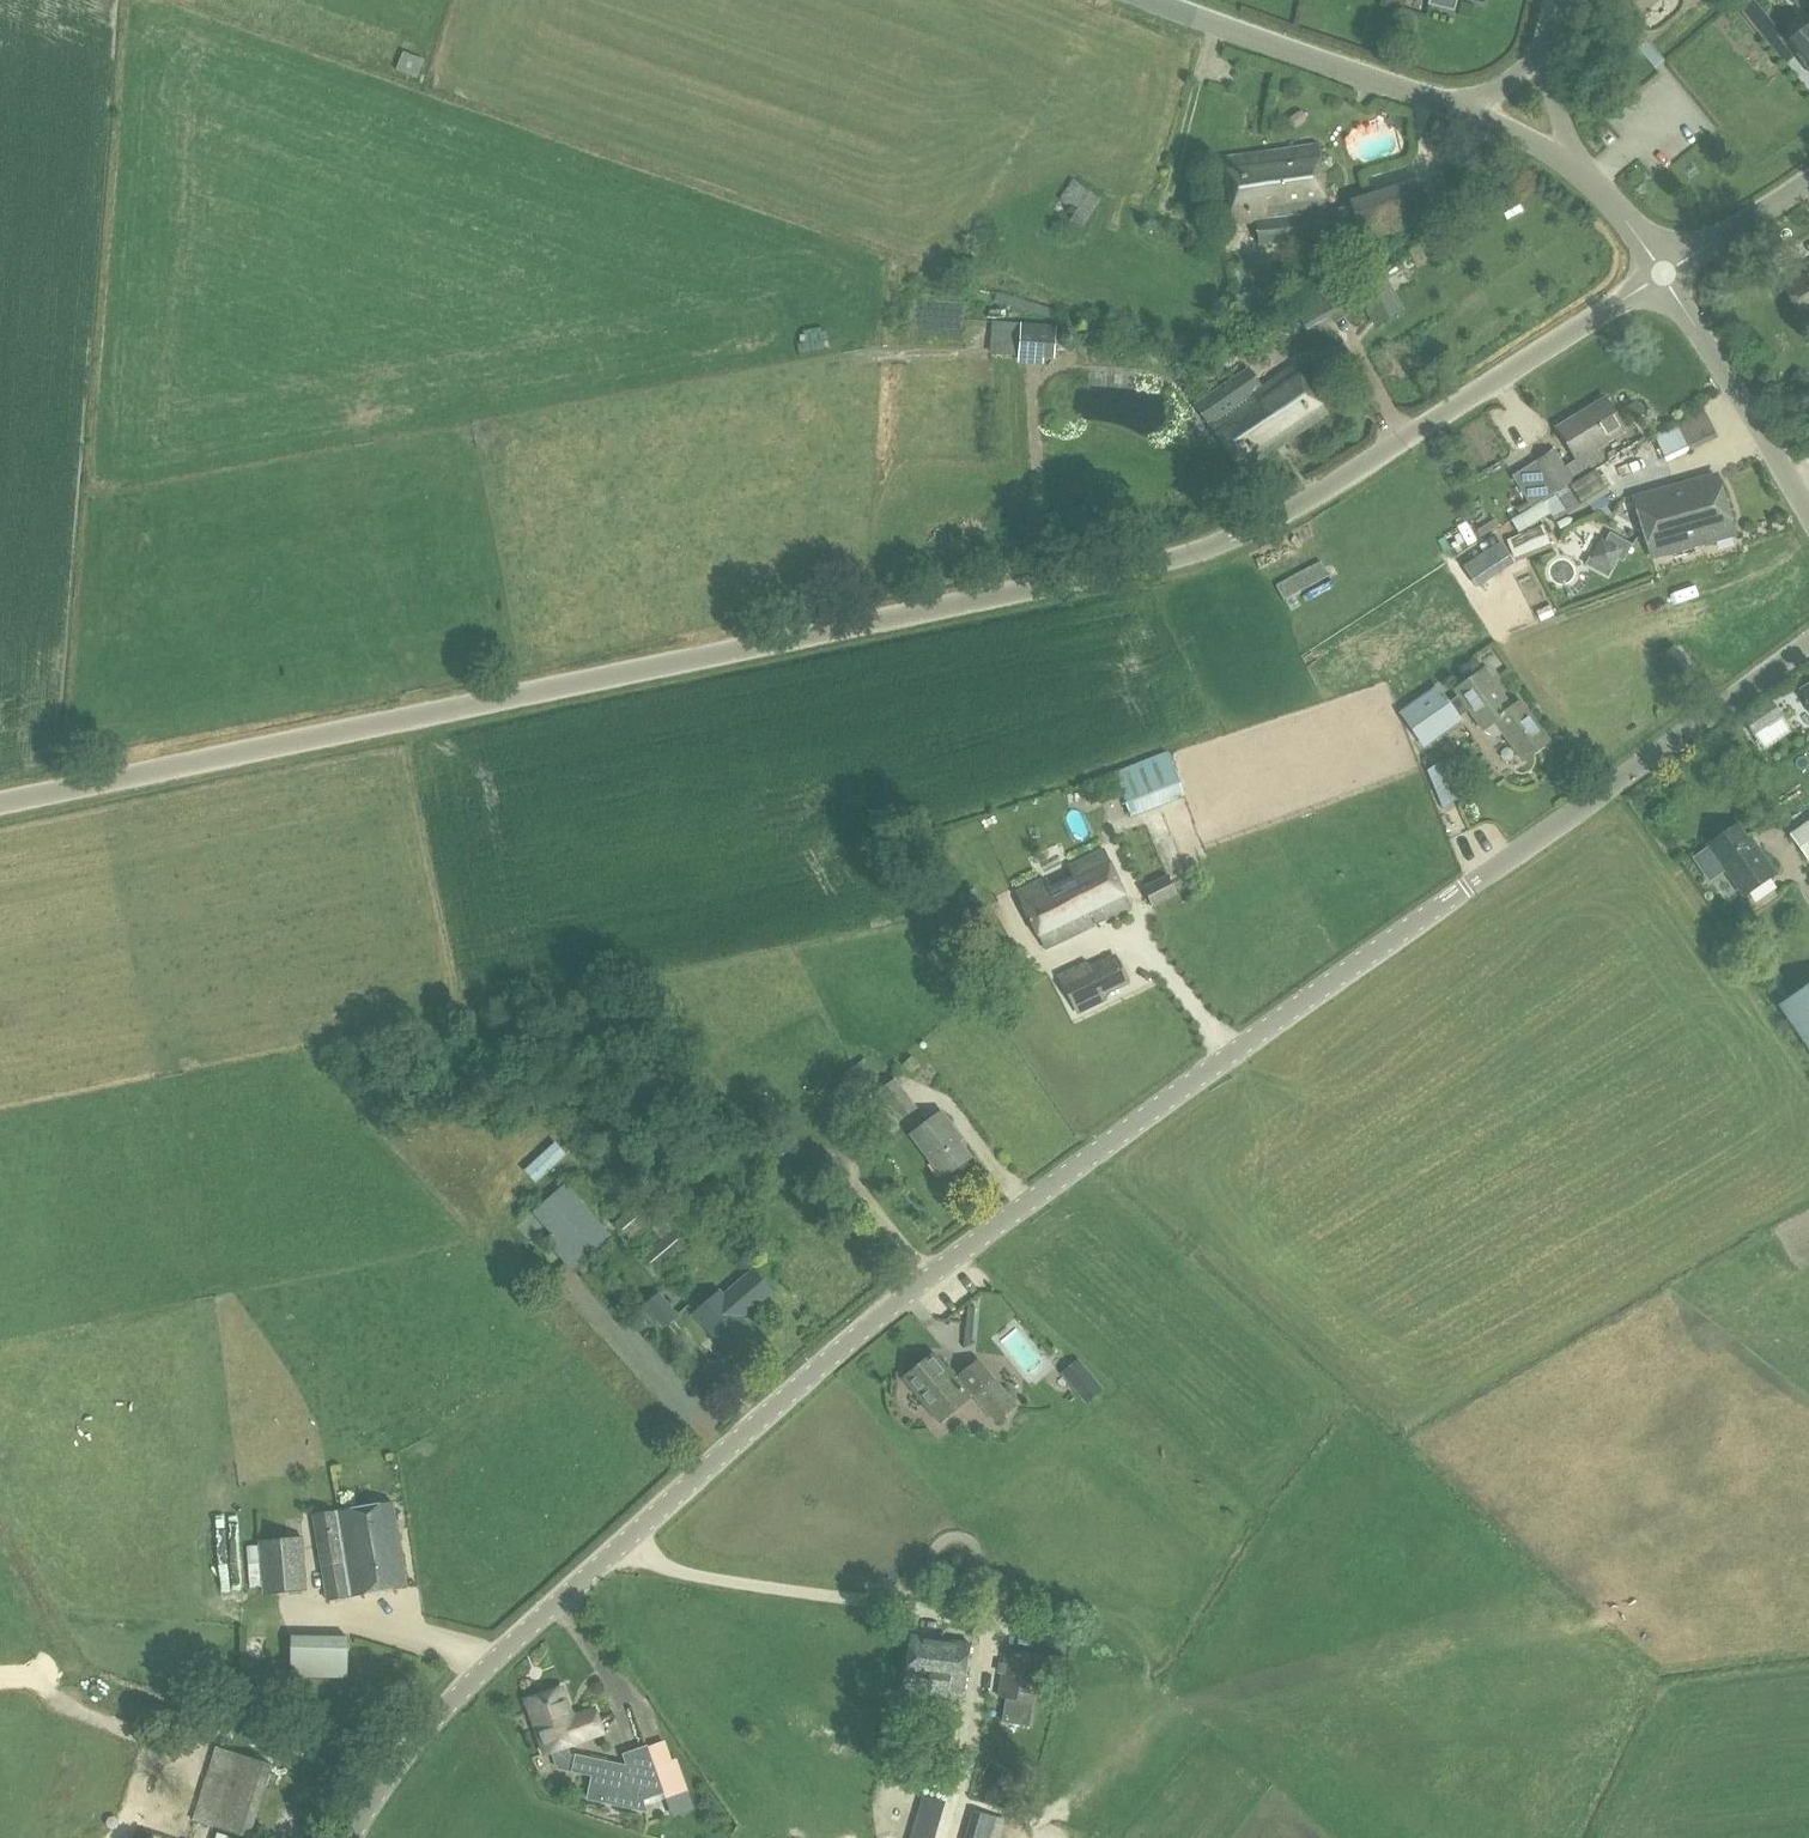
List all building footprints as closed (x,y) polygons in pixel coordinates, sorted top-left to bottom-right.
[(1428,5),(1455,12),(1458,0),(1429,0),(1428,5)] [(1753,0),(1741,10),(1759,33),(1771,22),(1753,0)] [(1771,18),(1783,8),(1776,0),(1756,0),(1771,18)] [(1788,44),(1808,70),(1808,26),(1788,44)] [(1609,37),(1603,41),(1608,48),(1614,44),(1609,37)] [(1318,144),(1271,150),(1279,216),(1287,215),(1289,229),(1301,227),(1302,240),(1329,237),(1326,211),(1318,144)] [(1232,222),(1255,219),(1257,244),(1302,240),(1301,227),(1289,229),(1287,215),(1279,216),(1271,150),(1224,155),(1232,222)] [(1082,227),(1101,197),(1073,177),(1055,207),(1082,227)] [(1808,313),(1808,267),(1800,273),(1802,275),(1783,286),(1803,317),(1808,313)] [(1380,271),(1354,286),(1374,322),(1400,308),(1380,271)] [(1232,323),(1278,308),(1271,286),(1264,287),(1225,299),(1232,323)] [(1022,309),(1001,309),(1001,329),(1022,330),(1022,309)] [(968,330),(967,313),(925,315),(925,331),(968,330)] [(1023,353),(1060,354),(1060,335),(1023,335),(1023,353)] [(1296,363),(1263,386),(1250,369),(1213,392),(1211,389),(1193,401),(1206,426),(1209,424),(1242,471),(1329,410),(1296,363)] [(1576,458),(1598,446),(1625,430),(1606,398),(1558,426),(1576,458)] [(1706,412),(1680,424),(1692,449),(1718,437),(1706,412)] [(1576,458),(1565,465),(1554,448),(1525,468),(1544,498),(1574,480),(1573,477),(1606,459),(1598,446),(1576,458)] [(1733,533),(1716,475),(1635,498),(1652,556),(1733,533)] [(1543,524),(1512,537),(1519,555),(1550,544),(1543,524)] [(1622,549),(1601,537),(1589,558),(1610,569),(1622,549)] [(1328,574),(1321,559),(1275,583),(1283,598),(1328,574)] [(1477,588),(1489,580),(1476,559),(1463,567),(1477,588)] [(1674,647),(1661,656),(1677,678),(1689,669),(1674,647)] [(1512,706),(1495,681),(1486,668),(1454,691),(1459,697),(1451,703),(1439,687),(1402,714),(1426,748),(1464,721),(1461,718),(1471,710),(1482,726),(1483,726),(1485,730),(1489,731),(1494,732),(1498,732),(1502,730),(1521,757),(1547,740),(1520,700),(1512,706)] [(1799,689),(1808,705),(1808,683),(1799,689)] [(1754,733),(1780,716),(1769,697),(1744,715),(1754,733)] [(1185,795),(1168,752),(1113,771),(1131,815),(1185,795)] [(1442,807),(1457,797),(1434,764),(1427,769),(1442,807)] [(1789,832),(1808,861),(1808,860),(1808,818),(1789,832)] [(1737,823),(1709,843),(1693,853),(1711,879),(1727,868),(1744,893),(1775,872),(1751,838),(1749,839),(1737,823)] [(1131,907),(1103,848),(1068,865),(1060,849),(1036,861),(1044,876),(1016,890),(1045,949),(1131,907)] [(1178,895),(1168,874),(1143,886),(1153,907),(1178,895)] [(1061,977),(1078,1012),(1105,999),(1104,996),(1127,984),(1115,954),(1090,966),(1088,963),(1061,977)] [(1780,1002),(1808,1045),(1808,982),(1780,1002)] [(878,1090),(886,1084),(866,1056),(838,1078),(858,1106),(878,1090)] [(886,1084),(878,1090),(900,1121),(918,1107),(895,1076),(886,1084)] [(941,1110),(910,1133),(944,1178),(971,1157),(960,1141),(963,1139),(941,1110)] [(786,1128),(774,1138),(786,1154),(797,1143),(786,1128)] [(602,1204),(630,1238),(659,1214),(633,1180),(602,1204)] [(570,1255),(603,1227),(565,1184),(533,1212),(551,1234),(570,1255)] [(640,1248),(658,1271),(686,1247),(669,1224),(640,1248)] [(772,1292),(753,1269),(724,1294),(720,1290),(694,1312),(727,1353),(754,1331),(742,1317),(772,1292)] [(643,1304),(646,1308),(638,1316),(653,1333),(659,1325),(663,1330),(679,1314),(660,1291),(643,1304)] [(1025,1314),(1003,1331),(1038,1375),(1060,1358),(1025,1314)] [(996,1421),(1016,1405),(979,1359),(958,1377),(957,1376),(954,1378),(934,1353),(904,1378),(940,1421),(973,1394),(996,1421)] [(1085,1371),(1069,1384),(1085,1402),(1100,1389),(1085,1371)] [(392,1501),(312,1515),(326,1598),(406,1585),(392,1501)] [(258,1540),(261,1577),(262,1594),(307,1590),(303,1534),(258,1539),(258,1540)] [(289,1677),(349,1678),(349,1636),(291,1635),(289,1677)] [(906,1677),(936,1681),(964,1685),(971,1643),(912,1635),(906,1677)] [(1007,1650),(1000,1696),(1036,1702),(1043,1656),(1007,1650)] [(964,1685),(936,1681),(934,1701),(962,1704),(964,1685)] [(642,1799),(663,1792),(649,1751),(647,1746),(624,1755),(628,1766),(576,1755),(571,1754),(568,1745),(603,1733),(594,1708),(575,1714),(565,1683),(522,1697),(541,1754),(551,1751),(557,1768),(571,1771),(572,1770),(593,1775),(588,1798),(646,1810),(642,1799)] [(250,1837),(273,1764),(216,1745),(192,1819),(250,1837)] [(916,1837),(941,1837),(946,1819),(923,1812),(916,1837)]
